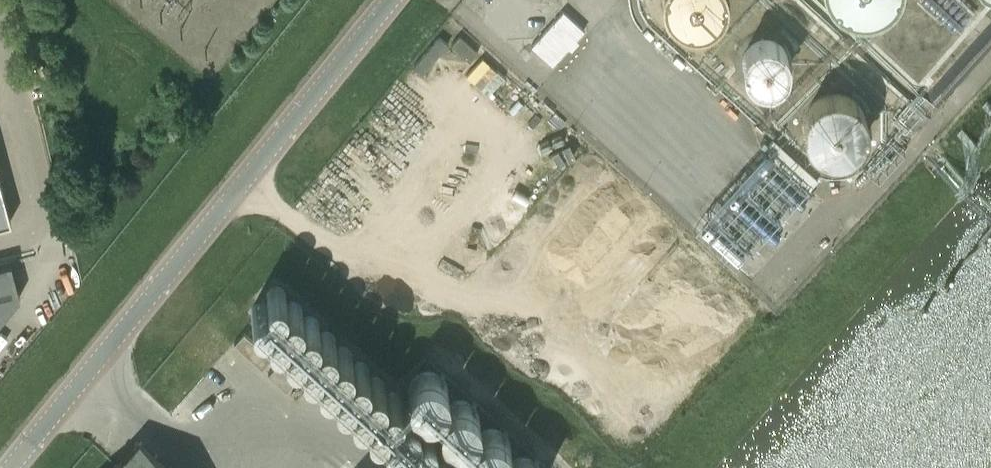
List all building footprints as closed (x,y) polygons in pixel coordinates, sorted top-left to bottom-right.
[(664,12),(671,22),(682,29),(694,32),(707,29),(718,22),(725,11),(727,0),(662,0),(664,12)] [(838,7),(851,15),(867,18),(882,15),(895,6),(899,0),(834,0),(838,7)] [(583,29),(562,10),(531,46),(552,64),(583,29)] [(452,29),(396,98),(413,112),(470,43),(452,29)] [(789,55),(784,46),(776,41),(766,39),(757,41),(748,47),(743,55),(741,64),(743,74),(749,82),(757,88),(766,89),(776,87),(784,82),(790,74),(791,64),(789,55)] [(498,189),(555,117),(497,71),(440,142),(498,189)] [(871,113),(863,103),(853,96),(840,93),(828,96),(817,103),(810,114),(808,126),(810,139),(817,150),(828,157),(841,159),(853,156),(864,149),(871,139),(873,126),(871,113)] [(0,189),(0,222),(8,220),(0,189)] [(9,262),(0,264),(0,289),(16,285),(9,262)] [(278,287),(274,286),(270,286),(267,287),(264,290),(263,293),(262,296),(262,299),(264,302),(266,305),(269,307),(272,308),(276,307),(280,306),(282,303),(284,299),(284,296),(283,292),(281,289),(278,287)] [(296,300),(292,299),(288,300),(285,301),(282,303),(281,306),(280,310),(280,313),(281,316),(284,319),(287,321),(290,322),(294,321),(298,319),(300,317),(302,313),(302,310),(301,306),(299,303),(296,300)] [(263,303),(259,302),(255,302),(252,304),(249,306),(247,309),(247,312),(247,316),(248,319),(250,322),(253,323),(257,324),(261,324),(264,322),(267,319),(268,316),(269,312),(268,308),(266,305),(263,303)] [(313,315),(309,314),(305,314),(302,316),(299,318),(297,321),(297,324),(297,328),(298,331),(301,334),(304,335),(307,336),(311,336),(314,334),(317,331),(319,328),(319,324),(318,321),(316,317),(313,315)] [(280,317),(277,316),(273,316),(269,318),(267,320),(265,323),(264,326),(265,330),(266,333),(268,335),(271,337),(275,338),(279,338),(282,336),(285,333),(286,330),(287,326),(286,322),(283,319),(280,317)] [(329,330),(326,329),(322,330),(319,331),(316,333),(314,336),(313,340),(314,343),(315,346),(317,349),(320,351),(324,351),(328,351),(331,349),(334,347),(335,343),(336,339),(335,336),(333,333),(329,330)] [(244,332),(234,342),(262,368),(272,358),(244,332)] [(297,333),(293,332),(289,332),(286,333),(283,336),(282,339),(281,342),(281,345),(282,348),(285,351),(288,353),(291,354),(295,353),(299,352),(301,349),(303,345),(303,342),(302,338),(300,335),(297,333)] [(346,346),(342,345),(338,345),(335,347),(332,349),(330,352),(330,355),(330,359),(331,362),(334,364),(337,366),(340,367),(344,367),(347,365),(350,362),(352,359),(352,355),(351,351),(349,348),(346,346)] [(314,348),(310,347),(306,347),(303,349),(300,351),(298,354),(298,357),(298,361),(299,364),(301,366),(304,368),(308,369),(312,369),(315,367),(318,364),(319,361),(320,357),(319,353),(317,350),(314,348)] [(362,361),(359,360),(355,360),(351,362),(349,364),(347,367),(346,370),(347,374),(348,377),(350,380),(353,381),(357,382),(361,382),(364,380),(367,377),(368,374),(369,370),(368,367),(365,363),(362,361)] [(278,362),(268,373),(286,390),(296,379),(278,362)] [(330,364),(326,363),(322,363),(319,364),(316,367),(315,370),(314,373),(314,376),(315,379),(318,382),(321,384),(324,385),(328,384),(332,383),(334,380),(336,376),(336,373),(335,369),(333,366),(330,364)] [(427,370),(420,372),(414,375),(410,381),(408,387),(408,393),(409,400),(413,405),(418,409),(425,411),(431,411),(438,409),(443,405),(447,399),(449,392),(448,385),(445,379),(440,374),(434,371),(427,370)] [(380,375),(376,374),(372,374),(369,376),(366,378),(365,381),(364,384),(364,388),(366,391),(368,394),(371,395),(374,396),(378,396),(382,394),(384,391),(386,388),(386,384),(385,380),(383,377),(380,375)] [(346,379),(343,378),(339,378),(336,379),(333,382),(331,385),(330,388),(331,391),(332,395),(334,397),(337,399),(341,400),(345,399),(348,398),(351,395),(352,391),(353,388),(352,384),(350,381),(346,379)] [(396,390),(393,389),(389,390),(385,391),(383,393),(381,396),(380,400),(381,403),(382,406),(384,409),(387,411),(391,411),(395,411),(398,409),(401,407),(402,403),(403,399),(402,396),(399,393),(396,390)] [(364,393),(360,392),(357,392),(353,393),(351,396),(349,399),(348,402),(348,405),(350,409),(352,411),(355,413),(359,414),(362,413),(366,412),(368,409),(370,406),(370,402),(369,398),(367,395),(364,393)] [(458,398),(451,400),(446,404),(441,409),(439,415),(439,422),(441,428),(444,433),(450,437),(456,439),(462,440),(469,438),(475,433),(478,427),(480,421),(479,414),(477,407),(472,402),(465,399),(458,398)] [(413,406),(409,405),(405,405),(402,406),(399,409),(398,412),(397,415),(397,418),(398,422),(401,424),(404,426),(407,427),(411,426),(415,425),(417,422),(419,418),(419,415),(418,411),(416,408),(413,406)] [(381,408),(377,407),(373,407),(370,409),(367,411),(365,414),(365,417),(365,421),(366,424),(369,426),(372,428),(375,429),(379,429),(382,427),(385,424),(387,421),(387,417),(386,413),(384,410),(381,408)] [(430,420),(426,419),(423,419),(419,421),(417,423),(415,426),(414,430),(414,433),(416,436),(418,439),(421,441),(425,441),(428,441),(432,439),(434,437),(436,433),(436,429),(435,426),(433,423),(430,420)] [(397,423),(394,422),(390,422),(387,424),(384,426),(382,429),(382,432),(382,436),(383,439),(385,441),(388,443),(392,444),(396,444),(399,442),(402,439),(403,436),(404,432),(403,428),(401,425),(397,423)] [(483,429),(477,433),(473,438),(471,444),(471,451),(473,457),(476,462),(481,466),(486,467),(496,467),(501,466),(506,462),(510,456),(512,450),(511,443),(508,436),(503,431),(497,428),(490,427),(483,429)] [(446,436),(443,435),(439,435),(435,437),(433,439),(431,442),(430,445),(431,449),(432,452),(434,454),(437,456),(441,457),(445,457),(448,455),(451,452),(452,449),(452,445),(451,441),(449,438),(446,436)] [(415,437),(411,436),(407,437),(404,438),(401,440),(400,443),(399,447),(399,450),(400,453),(403,456),(406,458),(409,459),(413,458),(416,456),(419,454),(421,450),(421,446),(420,443),(418,440),(415,437)] [(139,444),(117,467),(165,467),(139,444)] [(460,450),(456,450),(452,452),(450,454),(448,457),(447,460),(448,464),(449,467),(450,467),(467,467),(468,467),(469,464),(469,460),(468,456),(466,453),(463,451),(460,450)] [(428,452),(424,452),(420,453),(418,456),(416,459),(415,462),(416,465),(417,467),(436,467),(437,465),(438,462),(437,458),(434,455),(431,453),(428,452)] [(514,459),(508,462),(504,467),(503,467),(540,467),(539,466),(534,461),(528,458),(521,457),(514,459)]
